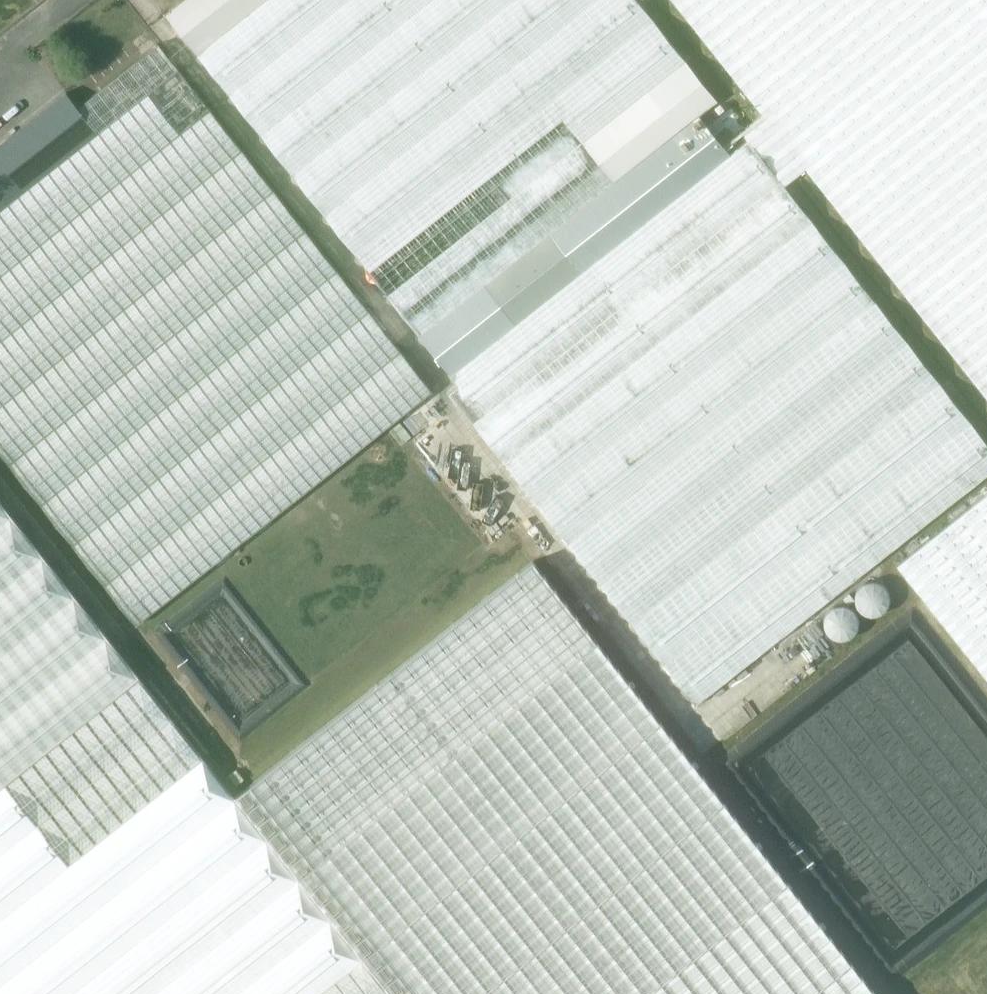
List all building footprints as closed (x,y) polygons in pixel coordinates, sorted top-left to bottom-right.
[(780,179),(749,140),(748,140),(730,155),(700,116),(717,102),(638,0),(181,0),(165,13),(450,375),(441,382),(695,704),(986,475),(986,443),(780,179)] [(765,118),(744,134),(748,140),(749,140),(780,179),(801,162),(986,398),(986,0),(672,0),(765,118)] [(158,43),(77,107),(98,133),(0,210),(0,452),(136,625),(432,391),(158,43)] [(77,107),(66,92),(0,144),(0,210),(98,133),(77,107)] [(897,564),(986,678),(986,493),(897,564)] [(234,797),(0,501),(0,993),(390,993),(234,797)] [(234,797),(390,993),(876,993),(795,892),(533,560),(234,797)] [(887,607),(884,579),(854,582),(856,610),(887,607)] [(904,936),(986,875),(986,710),(965,680),(953,688),(915,637),(739,765),(746,774),(755,766),(770,786),(785,775),(904,936)]
